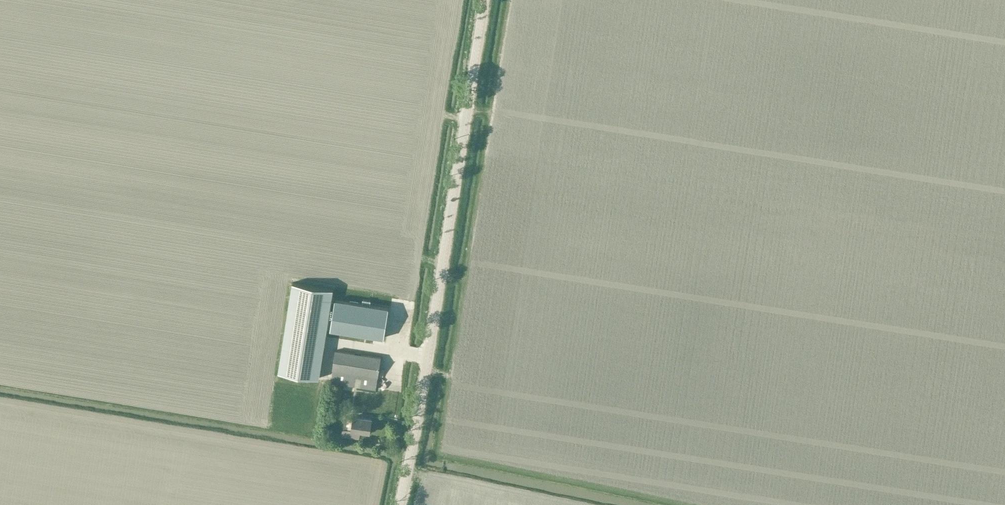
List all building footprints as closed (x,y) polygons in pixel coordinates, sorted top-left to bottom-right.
[(332,328),(335,309),(331,308),(334,288),(295,281),(280,370),(319,377),(328,327),(332,328)] [(335,309),(332,328),(385,337),(390,307),(370,304),(371,300),(363,299),(362,303),(336,299),(335,309)] [(376,388),(382,357),(337,349),(331,380),(376,388)] [(354,417),(345,416),(343,429),(342,435),(359,437),(360,431),(370,433),(372,419),(354,416),(354,417)]
